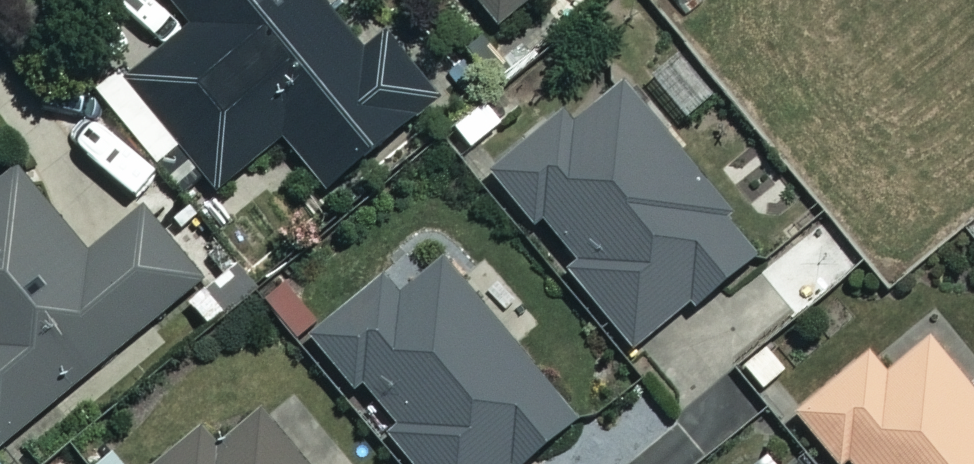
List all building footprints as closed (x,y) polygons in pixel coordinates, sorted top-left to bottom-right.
[(320,0),(165,0),(187,27),(126,78),(219,190),(280,139),(322,189),(434,96),(381,33),(361,49),(320,0)] [(497,24),(524,0),(476,0),(497,24)] [(754,244),(613,68),(488,168),(531,221),(540,214),(574,256),(560,267),(625,348),(754,244)] [(19,170),(0,185),(0,439),(197,280),(140,209),(86,252),(19,170)] [(439,257),(404,286),(391,270),(313,336),(391,428),(383,434),(408,463),(508,463),(569,412),(439,257)] [(926,338),(884,373),(866,351),(794,411),(838,463),(846,457),(852,463),(973,463),(973,396),(926,338)] [(254,403),(211,439),(201,427),(155,463),(304,463),(254,403)]
